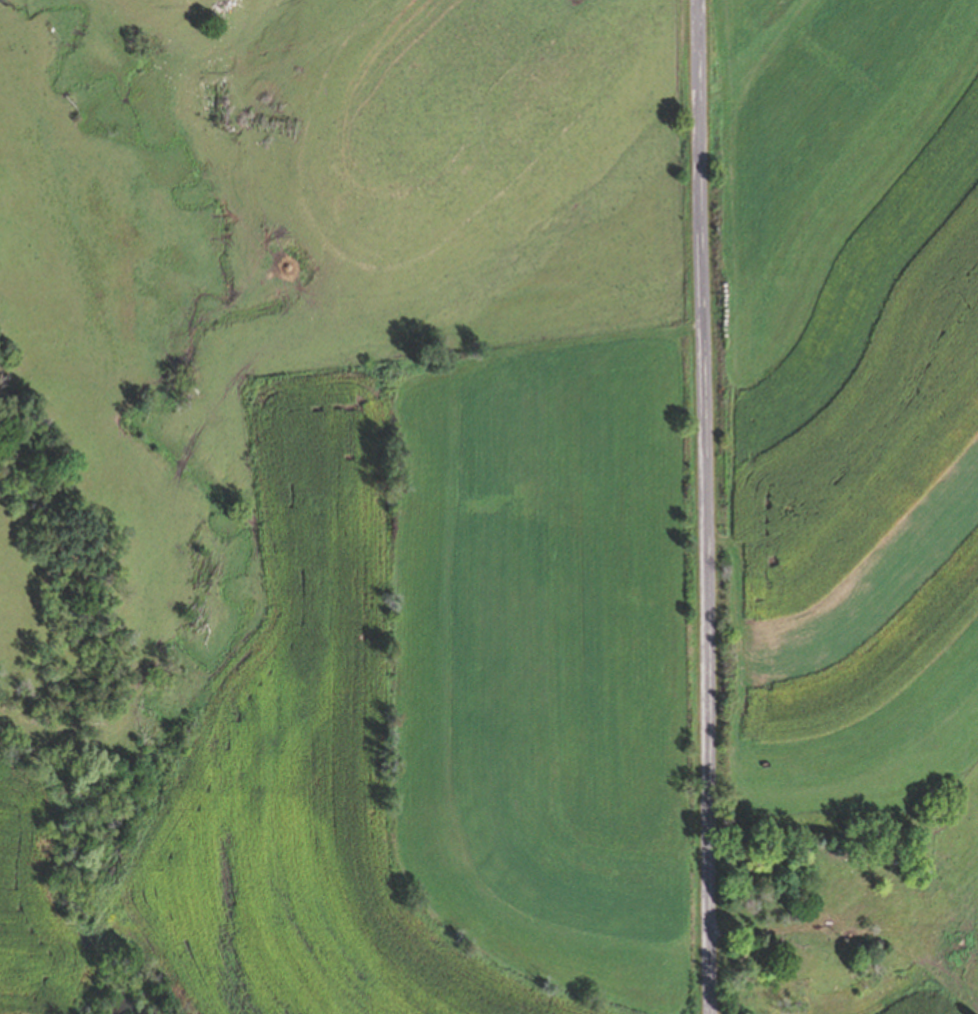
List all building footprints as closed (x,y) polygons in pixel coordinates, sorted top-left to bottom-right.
[(908,907),(907,897),(888,898),(889,908),(908,907)] [(912,931),(934,934),(935,924),(913,921),(912,931)] [(865,939),(864,923),(851,923),(852,940),(865,939)] [(811,959),(821,959),(822,946),(812,945),(811,959)]
